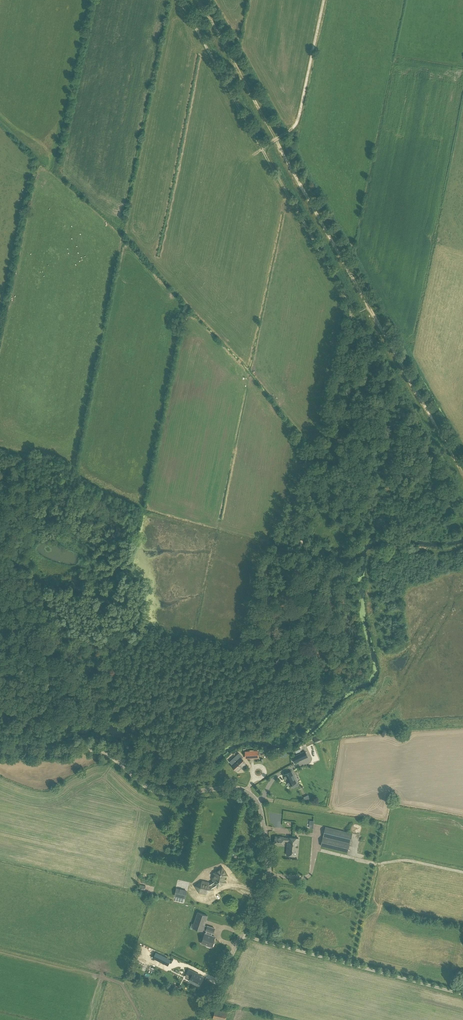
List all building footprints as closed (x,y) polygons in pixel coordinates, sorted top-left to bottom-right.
[(295,763),(304,758),(308,757),(305,751),(302,753),(292,757),(295,763)] [(242,756),(238,752),(229,761),(232,765),(236,769),(244,761),(240,757),(242,756)] [(291,770),(283,774),(288,785),(291,784),(293,787),(299,784),(297,780),(296,781),(293,774),(294,774),(293,771),(292,771),(291,770)] [(325,826),(320,846),(348,852),(352,833),(325,826)] [(288,841),(287,855),(297,856),(298,838),(288,837),(288,838),(284,837),(276,836),(275,845),(283,845),(283,841),(288,841)] [(212,889),(212,888),(216,885),(217,887),(218,887),(225,883),(225,881),(224,880),(225,877),(227,876),(227,875),(223,868),(221,868),(215,872),(215,873),(216,875),(215,878),(213,879),(213,880),(214,882),(210,885),(209,883),(208,883),(206,884),(204,884),(202,882),(201,882),(196,885),(196,886),(199,892),(207,893),(212,890),(212,889)] [(186,891),(176,889),(175,895),(185,898),(186,891)] [(198,912),(194,924),(192,923),(191,926),(193,926),(193,927),(203,931),(203,929),(206,930),(207,931),(206,934),(205,933),(203,939),(202,943),(207,945),(206,946),(210,947),(211,946),(212,947),(212,946),(213,946),(214,943),(213,943),(215,937),(211,935),(212,933),(213,933),(215,928),(207,926),(205,925),(208,916),(198,912)] [(170,960),(156,952),(153,958),(168,965),(170,960)] [(190,979),(200,984),(203,978),(197,974),(197,973),(189,969),(187,973),(190,974),(188,977),(190,978),(190,979)] [(227,1012),(215,1009),(212,1019),(216,1019),(225,1019),(227,1012)]
